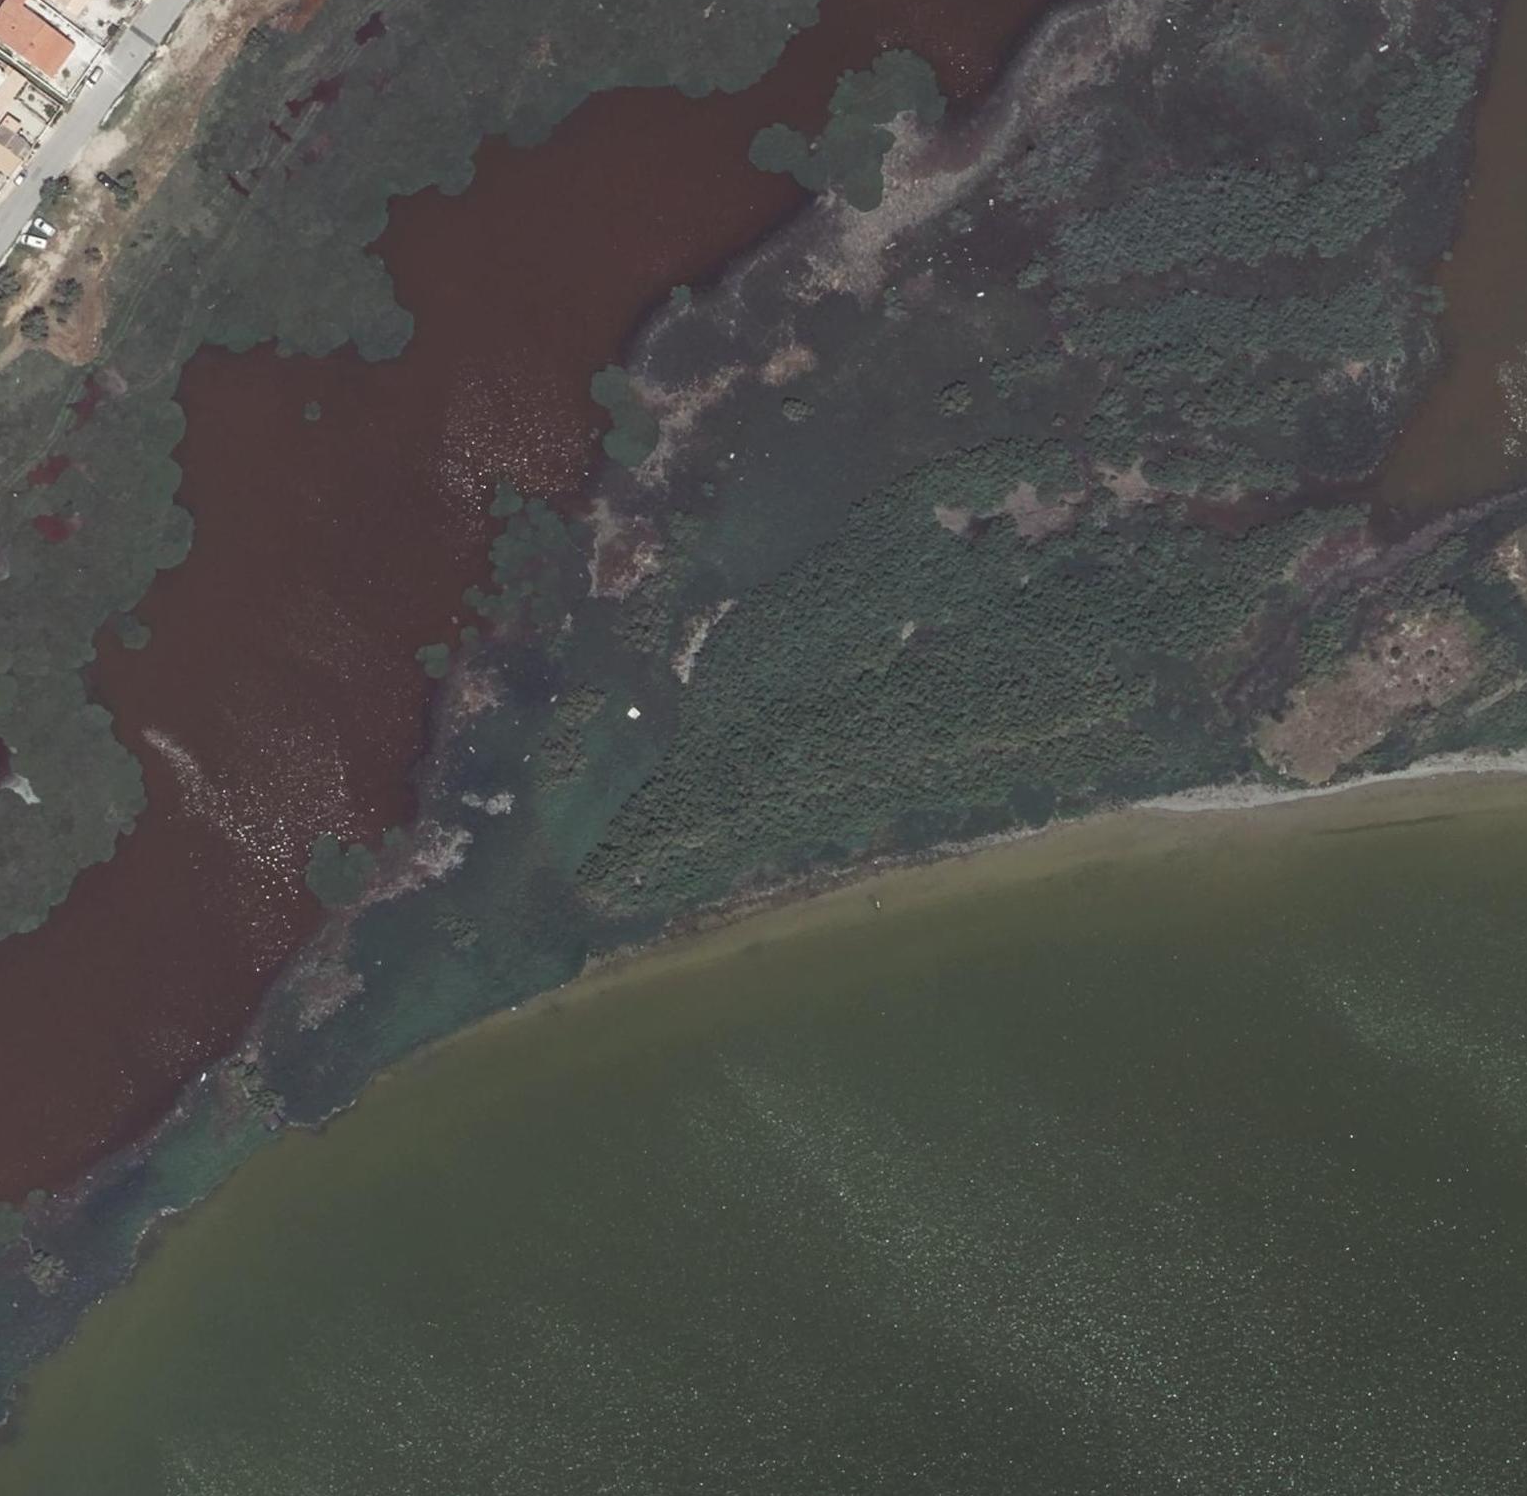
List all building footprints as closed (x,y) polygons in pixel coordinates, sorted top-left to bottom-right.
[(78,54),(68,46),(69,44),(10,0),(0,13),(0,44),(56,85),(78,54)] [(79,21),(94,0),(51,0),(79,21)] [(7,69),(3,75),(0,73),(0,113),(24,82),(7,69)] [(16,160),(27,146),(4,128),(0,133),(0,147),(16,160)] [(10,179),(21,164),(16,160),(0,147),(0,172),(10,179)] [(557,555),(563,548),(557,543),(552,549),(557,555)] [(236,1078),(244,1083),(250,1073),(242,1068),(236,1078)]
